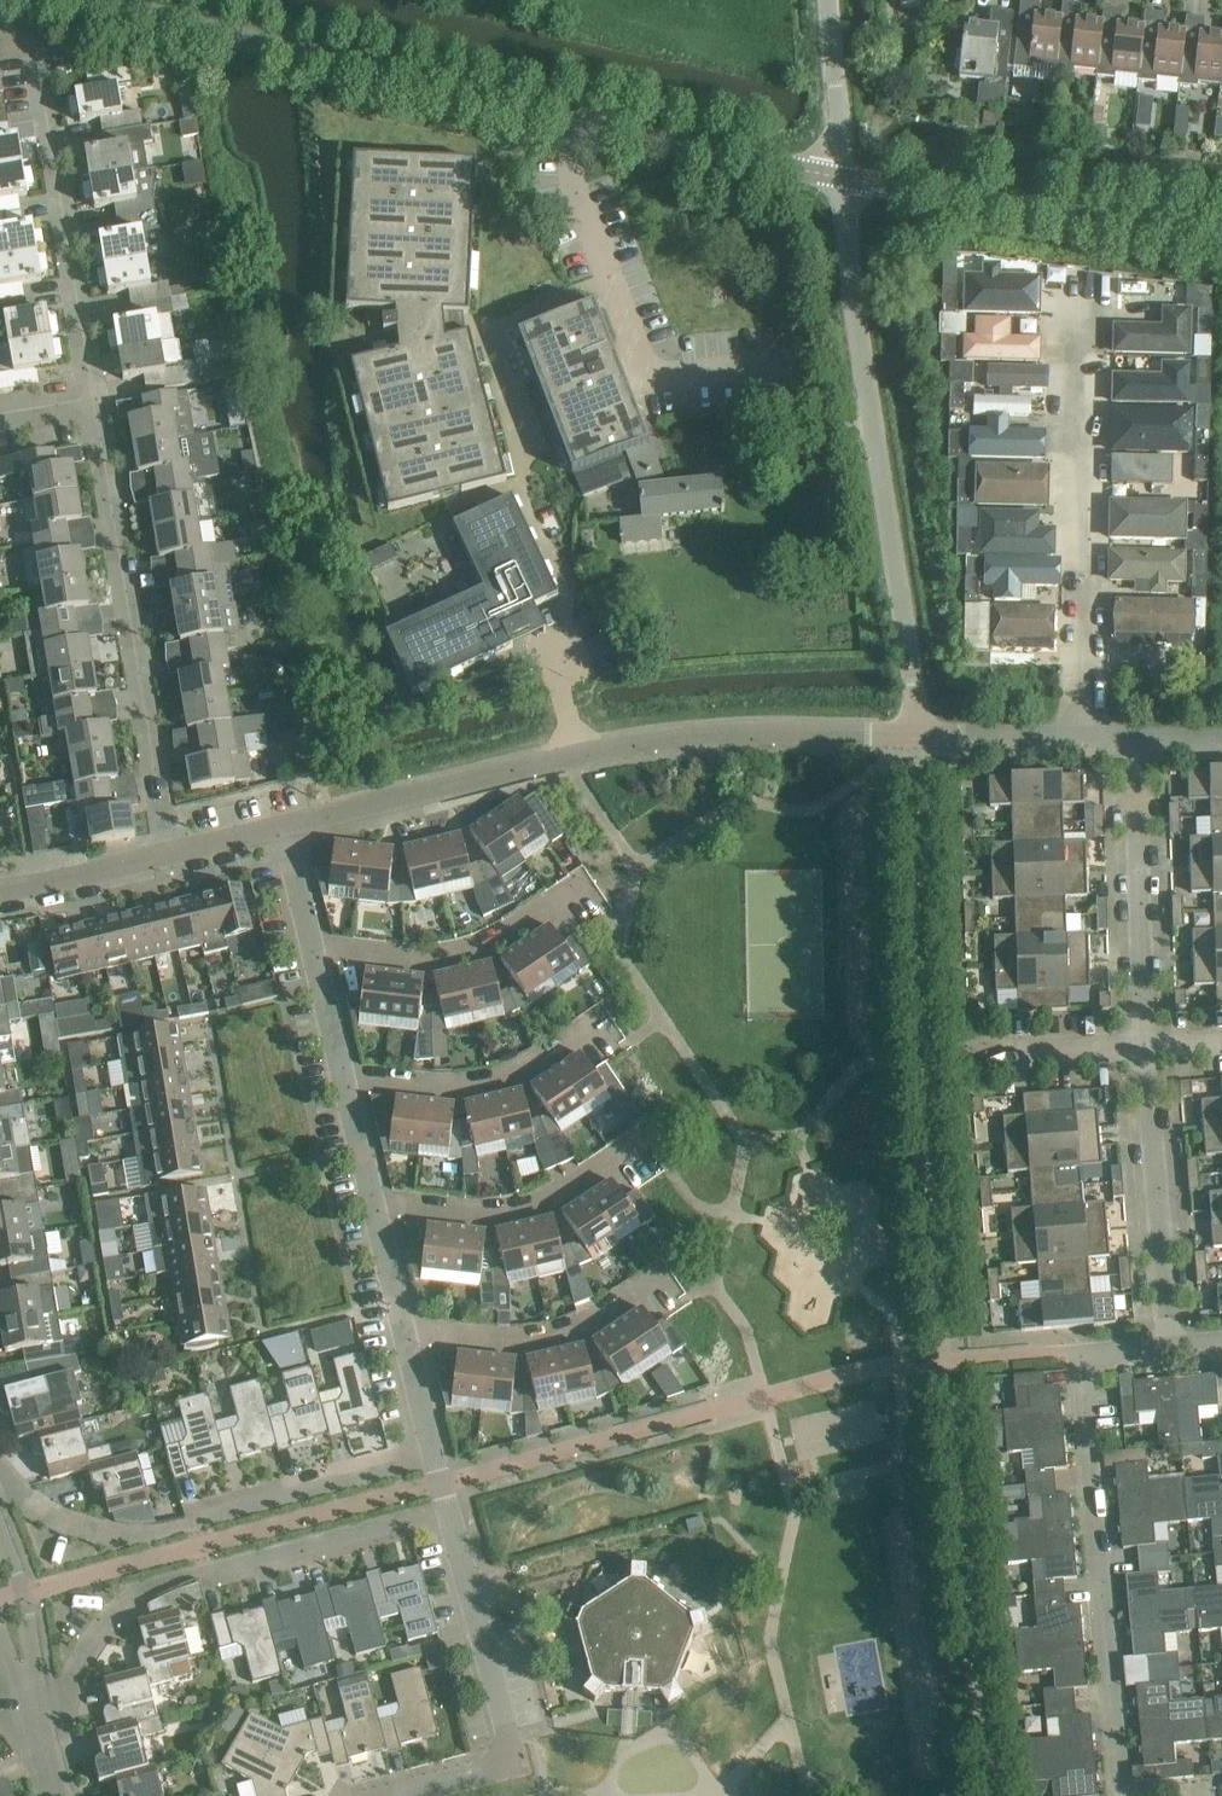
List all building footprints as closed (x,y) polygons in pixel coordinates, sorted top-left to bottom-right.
[(1063,2),(1062,2),(1061,16),(1038,14),(1040,0),(1021,0),(1014,67),(1032,69),(1033,64),(1055,67),(1055,72),(1063,2)] [(1063,2),(1055,72),(1074,74),(1074,69),(1097,71),(1096,76),(1097,76),(1104,7),(1102,21),(1080,18),(1081,4),(1063,2)] [(1104,7),(1097,76),(1115,78),(1115,73),(1138,76),(1137,81),(1138,81),(1146,11),(1145,11),(1143,25),(1121,23),(1122,9),(1104,7)] [(990,10),(989,25),(964,22),(962,49),(956,53),(954,68),(959,74),(959,78),(985,80),(984,85),(979,84),(976,107),(1003,110),(1005,89),(1013,13),(990,10)] [(1179,85),(1187,16),(1186,16),(1185,30),(1162,27),(1164,13),(1146,11),(1138,81),(1156,83),(1156,78),(1179,80),(1178,85),(1179,85)] [(945,27),(933,16),(922,29),(934,40),(945,27)] [(1179,85),(1197,87),(1198,82),(1220,85),(1220,90),(1221,76),(1221,34),(1203,32),(1205,18),(1187,16),(1179,85)] [(76,98),(70,99),(73,114),(79,113),(80,122),(95,119),(106,118),(112,117),(114,132),(143,127),(140,111),(123,114),(119,91),(154,85),(150,66),(127,70),(87,77),(89,90),(75,93),(76,98)] [(0,73),(0,125),(8,124),(0,73)] [(1004,108),(1002,125),(1017,126),(1019,109),(1004,108)] [(1093,108),(1091,124),(1101,125),(1103,109),(1093,108)] [(1138,111),(1137,127),(1151,128),(1153,113),(1138,111)] [(184,137),(198,134),(195,117),(192,118),(181,120),(184,137)] [(1175,122),(1173,136),(1186,137),(1187,123),(1175,122)] [(90,179),(148,170),(144,143),(153,142),(150,126),(143,127),(114,132),(103,134),(106,148),(85,152),(86,160),(80,161),(83,177),(89,176),(90,179)] [(23,166),(22,163),(28,161),(26,146),(20,147),(18,138),(0,141),(0,170),(23,166)] [(347,287),(346,307),(395,310),(396,317),(382,318),(384,331),(397,330),(398,340),(399,349),(351,362),(356,382),(360,381),(368,414),(364,415),(370,435),(373,434),(377,449),(373,450),(383,487),(387,486),(392,506),(388,507),(388,510),(506,480),(506,477),(501,478),(496,458),(501,457),(496,437),(492,422),(487,402),(482,403),(478,388),(483,387),(478,367),(474,368),(470,353),(474,352),(469,332),(465,333),(457,335),(454,313),(463,313),(468,313),(469,293),(465,293),(467,258),(471,258),(473,220),(469,220),(470,205),(474,205),(475,184),(471,184),(472,164),(476,164),(476,161),(354,155),(354,157),(359,158),(358,178),(353,178),(351,216),(356,216),(355,251),(349,250),(348,271),(354,271),(353,287),(347,287)] [(189,164),(191,184),(206,183),(204,162),(189,164)] [(23,166),(0,170),(0,199),(28,194),(26,186),(32,185),(30,169),(24,170),(23,166)] [(117,219),(157,212),(154,197),(157,168),(148,170),(90,179),(90,183),(84,184),(87,200),(93,199),(94,208),(114,204),(117,219)] [(147,258),(171,254),(159,228),(157,212),(117,219),(119,234),(99,237),(101,246),(95,247),(97,263),(103,262),(104,265),(147,258)] [(37,252),(37,248),(43,247),(40,231),(34,232),(33,224),(3,229),(1,214),(0,214),(0,258),(37,252)] [(42,280),(41,272),(47,271),(44,255),(38,256),(37,252),(0,258),(0,287),(42,280)] [(942,286),(941,313),(942,313),(965,314),(965,312),(965,302),(956,302),(957,264),(957,253),(943,253),(942,264),(942,265),(943,265),(942,286)] [(151,286),(147,258),(104,265),(105,269),(99,270),(101,286),(107,285),(109,293),(151,286)] [(984,266),(984,277),(966,276),(965,302),(965,312),(1034,314),(1037,312),(1039,308),(1040,278),(999,277),(999,266),(999,265),(984,265),(984,266)] [(1187,282),(1187,299),(1193,298),(1193,309),(1198,309),(1212,309),(1212,286),(1187,282)] [(168,283),(156,285),(159,300),(171,298),(168,283)] [(115,332),(109,333),(112,348),(118,347),(118,351),(175,342),(170,314),(188,312),(185,296),(171,298),(159,300),(161,315),(114,323),(115,332)] [(9,345),(52,338),(51,334),(57,333),(54,317),(48,318),(47,310),(28,313),(25,298),(0,302),(0,346),(9,345)] [(574,473),(589,467),(611,459),(627,453),(643,446),(648,444),(604,329),(595,305),(518,335),(572,474),(574,473)] [(1115,323),(1114,352),(1188,353),(1189,308),(1162,307),(1162,324),(1115,323)] [(1198,309),(1197,336),(1211,336),(1212,309),(1198,309)] [(942,313),(942,334),(955,335),(965,335),(966,314),(965,314),(942,313)] [(1004,338),(1004,320),(977,319),(977,337),(966,337),(964,337),(963,359),(1039,361),(1039,339),(1011,338),(1004,338)] [(222,333),(224,355),(238,354),(237,332),(222,333)] [(951,362),(955,362),(955,335),(942,334),(941,334),(940,361),(951,362)] [(1197,336),(1197,357),(1210,358),(1211,358),(1211,336),(1197,336)] [(0,346),(0,368),(1,374),(0,374),(0,391),(11,389),(9,374),(14,373),(56,366),(55,357),(61,356),(58,340),(52,341),(52,338),(9,345),(0,346)] [(119,355),(113,356),(115,372),(122,371),(123,379),(144,376),(147,390),(200,382),(197,367),(196,362),(182,364),(182,369),(166,372),(164,364),(178,361),(175,342),(118,351),(119,355)] [(1197,357),(1196,384),(1210,384),(1211,358),(1210,358),(1197,357)] [(973,362),(955,362),(951,362),(950,382),(949,410),(963,410),(964,383),(973,383),(973,362)] [(241,363),(227,365),(229,375),(243,373),(241,363)] [(1114,375),(1113,404),(1187,405),(1189,405),(1190,364),(1164,364),(1163,376),(1114,375)] [(1012,395),(1012,388),(1046,389),(1046,368),(990,367),(989,387),(1000,388),(1000,395),(1012,395)] [(1190,384),(1189,405),(1210,406),(1210,384),(1196,384),(1190,384)] [(146,415),(129,417),(134,445),(176,438),(194,435),(187,392),(176,393),(143,399),(146,415)] [(975,410),(974,414),(1029,416),(1029,412),(1029,398),(994,397),(994,392),(986,392),(986,397),(975,397),(975,410)] [(1195,432),(1194,454),(1208,454),(1209,433),(1210,406),(1195,406),(1195,432)] [(1113,410),(1112,450),(1190,452),(1191,412),(1113,410)] [(1007,418),(990,417),(989,431),(971,431),(970,456),(1044,458),(1045,433),(1007,432),(1007,418)] [(746,430),(732,433),(737,456),(751,453),(746,430)] [(958,458),(963,458),(963,431),(949,431),(948,431),(948,458),(958,458)] [(176,438),(134,445),(139,473),(155,470),(158,485),(190,480),(203,478),(217,475),(214,461),(198,464),(194,435),(176,438)] [(642,518),(620,520),(622,542),(662,538),(660,516),(724,509),(721,481),(668,486),(659,487),(643,446),(627,453),(631,465),(636,477),(641,489),(639,489),(642,518)] [(77,492),(73,464),(56,467),(53,451),(0,460),(0,479),(30,474),(35,499),(77,492)] [(252,451),(242,453),(245,470),(255,468),(252,451)] [(631,465),(627,453),(611,459),(616,471),(631,465)] [(1208,454),(1194,454),(1194,481),(1208,481),(1209,454),(1208,454)] [(1111,455),(1111,482),(1171,483),(1172,456),(1111,455)] [(958,480),(957,480),(957,507),(971,507),(972,480),(972,458),(963,458),(958,458),(958,480)] [(594,479),(589,467),(574,473),(578,486),(594,479)] [(976,503),(1047,505),(1048,469),(1005,468),(994,468),(977,467),(976,503)] [(160,500),(150,502),(155,530),(198,523),(190,480),(158,485),(160,500)] [(77,492),(35,499),(39,524),(32,526),(35,543),(68,538),(65,523),(82,520),(77,492)] [(511,496),(453,523),(483,588),(385,633),(413,692),(512,645),(510,640),(541,625),(543,631),(545,630),(534,606),(558,595),(511,496)] [(249,513),(263,511),(261,497),(247,499),(249,513)] [(1111,502),(1111,538),(1185,539),(1185,504),(1111,502)] [(1193,514),(1193,529),(1207,529),(1208,502),(1207,502),(1186,502),(1186,513),(1193,514)] [(957,507),(956,529),(971,529),(981,528),(982,511),(971,507),(957,507)] [(981,528),(981,553),(1053,555),(1054,530),(1036,530),(1036,513),(982,511),(981,528)] [(198,523),(155,530),(160,558),(176,555),(179,570),(235,560),(232,543),(202,548),(198,523)] [(966,555),(970,555),(971,529),(956,529),(956,555),(966,555)] [(68,538),(35,543),(42,586),(85,579),(80,551),(70,553),(68,538)] [(391,544),(365,556),(372,570),(397,558),(391,544)] [(1206,551),(1193,550),(1192,598),(1196,598),(1206,599),(1207,551),(1206,551)] [(1184,555),(1111,553),(1110,580),(1135,580),(1152,581),(1152,592),(1165,593),(1165,581),(1183,581),(1184,555)] [(967,556),(966,576),(979,577),(984,577),(985,557),(967,556)] [(1059,583),(1060,561),(986,559),(985,584),(995,585),(995,600),(1020,600),(1020,585),(1057,586),(1059,583)] [(181,585),(171,587),(176,615),(235,604),(228,563),(235,561),(235,560),(179,570),(181,585)] [(965,603),(979,603),(979,577),(965,576),(964,603),(965,603)] [(85,579),(42,586),(46,611),(40,612),(43,630),(75,625),(73,610),(89,607),(85,579)] [(1196,598),(1196,626),(1205,626),(1206,599),(1196,598)] [(1165,634),(1191,634),(1191,602),(1118,601),(1117,633),(1153,633),(1153,643),(1165,643),(1165,634)] [(235,604),(176,615),(181,642),(191,641),(193,656),(226,650),(237,648),(251,646),(248,631),(240,632),(235,604)] [(965,617),(963,652),(964,652),(987,652),(988,605),(979,605),(965,605),(965,617)] [(1053,609),(995,608),(994,637),(1052,638),(1053,609)] [(27,619),(10,622),(12,634),(29,632),(27,619)] [(75,625),(43,630),(50,673),(92,666),(88,638),(78,640),(75,625)] [(10,637),(0,639),(0,654),(12,652),(10,637)] [(196,671),(179,674),(184,701),(226,694),(222,669),(229,668),(228,662),(226,650),(193,656),(196,671)] [(963,666),(990,666),(990,652),(987,652),(964,652),(963,652),(963,666)] [(50,673),(57,715),(41,718),(41,719),(90,711),(87,695),(97,694),(92,666),(50,673)] [(260,699),(274,697),(273,690),(259,692),(260,699)] [(226,694),(184,701),(188,729),(198,728),(201,743),(243,735),(270,731),(267,715),(231,721),(226,694)] [(27,709),(11,712),(13,724),(27,721),(29,721),(27,709)] [(71,758),(113,751),(109,723),(92,726),(90,711),(41,719),(44,736),(67,732),(71,758)] [(309,724),(307,713),(294,715),(296,726),(309,724)] [(27,721),(13,724),(15,738),(25,737),(29,732),(27,721)] [(203,758),(187,761),(191,789),(251,779),(246,752),(243,735),(201,743),(203,758)] [(71,784),(71,781),(23,789),(27,809),(78,801),(110,795),(108,780),(118,778),(113,751),(71,758),(75,783),(71,784)] [(1221,818),(1221,770),(1187,771),(1188,800),(1210,799),(1211,818),(1221,818)] [(1038,824),(1063,823),(1063,804),(1084,803),(1083,774),(1036,776),(1038,824)] [(1036,776),(989,777),(990,806),(1012,806),(1012,824),(1038,824),(1036,776)] [(519,798),(494,814),(518,851),(543,834),(550,844),(563,836),(535,793),(522,802),(519,798)] [(88,817),(92,843),(135,836),(130,808),(113,810),(110,795),(78,801),(81,818),(88,817)] [(1169,804),(1169,819),(1180,819),(1180,804),(1169,804)] [(1093,806),(1094,822),(1104,822),(1104,806),(1093,806)] [(962,811),(962,826),(973,826),(972,810),(962,811)] [(494,814),(470,831),(488,858),(478,862),(487,883),(501,877),(525,861),(518,851),(494,814)] [(1190,865),(1221,864),(1221,818),(1211,818),(1211,837),(1189,837),(1190,865)] [(1181,834),(1180,819),(1169,819),(1170,835),(1181,834)] [(1105,837),(1104,822),(1094,822),(1094,837),(1105,837)] [(1064,842),(1063,823),(1038,824),(1039,870),(1086,869),(1085,841),(1064,842)] [(992,872),(1039,870),(1038,824),(1012,824),(1013,843),(991,844),(992,872)] [(973,841),(973,826),(962,826),(963,841),(973,841)] [(45,831),(31,833),(34,853),(48,851),(45,831)] [(461,834),(432,841),(442,884),(471,877),(476,899),(484,916),(499,910),(487,883),(478,862),(469,866),(461,834)] [(411,880),(400,880),(402,903),(417,902),(414,890),(442,884),(432,841),(403,848),(411,880)] [(332,869),(316,867),(323,897),(329,897),(330,885),(359,889),(364,846),(335,842),(332,869)] [(364,846),(359,889),(388,892),(387,904),(402,903),(400,880),(390,881),(394,849),(364,846)] [(1221,910),(1221,864),(1190,865),(1191,892),(1213,892),(1214,911),(1221,910)] [(1087,896),(1086,869),(1039,870),(1040,916),(1066,916),(1065,897),(1087,896)] [(1015,917),(1040,916),(1039,870),(992,872),(993,899),(1014,898),(1015,917)] [(216,893),(215,893),(226,939),(252,933),(241,888),(216,894),(216,893)] [(228,949),(226,939),(215,893),(191,899),(202,943),(204,955),(228,949)] [(1172,897),(1172,912),(1183,912),(1182,896),(1172,897)] [(191,899),(167,904),(178,949),(202,943),(191,899)] [(1096,899),(1096,915),(1107,914),(1107,899),(1096,899)] [(964,903),(965,919),(975,918),(975,903),(964,903)] [(154,955),(178,949),(167,904),(143,910),(154,955)] [(143,910),(119,916),(130,961),(154,955),(143,910)] [(1221,957),(1221,910),(1214,911),(1214,929),(1192,930),(1193,958),(1221,957)] [(1183,927),(1183,912),(1172,912),(1173,927),(1183,927)] [(1107,929),(1107,914),(1096,915),(1097,930),(1107,929)] [(119,916),(95,922),(106,967),(130,961),(119,916)] [(995,964),(1042,963),(1040,916),(1015,917),(1016,936),(994,937),(995,964)] [(1066,916),(1040,916),(1042,963),(1089,961),(1088,934),(1066,935),(1066,916)] [(976,934),(975,918),(965,919),(965,934),(976,934)] [(95,922),(71,928),(82,972),(106,967),(95,922)] [(550,925),(525,942),(549,978),(556,988),(580,972),(581,971),(593,963),(575,935),(562,943),(550,925)] [(58,978),(82,972),(71,928),(47,934),(58,978)] [(525,942),(501,958),(518,984),(509,989),(518,1010),(532,1004),(525,994),(549,978),(525,942)] [(37,958),(32,964),(34,972),(47,969),(44,957),(37,958)] [(1221,1005),(1221,957),(1193,958),(1194,985),(1216,984),(1216,1005),(1221,1005)] [(1090,989),(1089,961),(1042,963),(1043,1011),(1069,1010),(1068,990),(1090,989)] [(491,962),(463,969),(473,1011),(501,1004),(504,1016),(518,1010),(509,989),(499,993),(491,962)] [(1042,963),(995,964),(995,992),(997,992),(997,1012),(1043,1011),(1042,963)] [(438,994),(430,995),(433,1031),(447,1030),(447,1029),(476,1022),(473,1011),(463,969),(434,976),(438,994)] [(362,996),(346,995),(353,1024),(360,1025),(361,1013),(390,1016),(395,973),(365,970),(362,996)] [(390,1016),(389,1028),(417,1031),(414,1061),(434,1059),(433,1031),(430,995),(422,995),(424,977),(395,973),(390,1016)] [(9,1021),(7,1005),(2,979),(0,979),(0,1022),(9,1021)] [(253,985),(239,989),(241,995),(240,995),(242,1005),(257,1002),(279,996),(275,982),(275,980),(253,985)] [(1186,991),(1175,991),(1175,1006),(1186,1006),(1186,991)] [(1099,1009),(1110,1008),(1109,993),(1099,993),(1099,1009)] [(240,995),(225,999),(227,1009),(242,1005),(240,995)] [(978,997),(967,997),(968,1012),(978,1012),(978,997)] [(194,1015),(209,1013),(207,1002),(193,1005),(194,1015)] [(179,1018),(194,1015),(193,1005),(177,1008),(179,1018)] [(145,1024),(160,1021),(157,1006),(142,1008),(143,1014),(145,1024)] [(142,1008),(127,1011),(130,1027),(145,1024),(143,1014),(142,1008)] [(59,1039),(97,1032),(95,1022),(93,1013),(56,1020),(59,1039)] [(97,1032),(111,1030),(110,1020),(95,1022),(97,1032)] [(0,1065),(16,1063),(9,1021),(0,1022),(0,1065)] [(122,1061),(181,1051),(177,1026),(118,1036),(122,1061)] [(60,1039),(44,1041),(47,1057),(62,1055),(60,1039)] [(76,1043),(68,1045),(70,1057),(91,1054),(89,1041),(76,1043)] [(139,1083),(186,1075),(181,1051),(122,1061),(126,1086),(139,1083)] [(581,1053),(556,1069),(580,1106),(587,1116),(611,1100),(611,1099),(624,1091),(606,1063),(606,1062),(593,1071),(584,1059),(581,1053)] [(0,1065),(0,1108),(23,1105),(21,1089),(5,1091),(0,1065)] [(72,1070),(76,1094),(86,1092),(82,1068),(72,1070)] [(556,1069),(531,1086),(549,1113),(539,1117),(560,1165),(576,1158),(569,1142),(562,1132),(556,1122),(580,1106),(556,1069)] [(143,1107),(190,1099),(186,1075),(139,1083),(143,1107)] [(1191,1081),(1180,1082),(1181,1097),(1192,1096),(1191,1081)] [(1106,1104),(1116,1103),(1115,1087),(1104,1088),(1106,1104)] [(522,1090),(494,1097),(504,1139),(507,1150),(535,1143),(538,1155),(545,1172),(560,1165),(539,1117),(530,1121),(522,1090)] [(1049,1093),(1053,1141),(1100,1137),(1097,1109),(1076,1111),(1074,1091),(1049,1093)] [(80,1118),(91,1116),(86,1092),(76,1094),(80,1118)] [(1005,1145),(1053,1141),(1049,1093),(1023,1095),(1025,1115),(1003,1117),(1005,1145)] [(393,1122),(376,1120),(384,1152),(390,1153),(391,1141),(420,1144),(425,1101),(396,1097),(393,1122)] [(469,1120),(461,1122),(462,1136),(463,1158),(464,1173),(480,1172),(477,1157),(475,1146),(504,1139),(494,1097),(465,1104),(469,1120)] [(983,1098),(973,1099),(974,1115),(984,1114),(983,1098)] [(190,1099),(143,1107),(129,1110),(133,1134),(194,1124),(190,1099)] [(1221,1126),(1221,1099),(1201,1100),(1203,1128),(1221,1126)] [(425,1101),(420,1144),(449,1147),(448,1159),(463,1158),(462,1136),(461,1122),(453,1122),(455,1104),(425,1101)] [(30,1147),(23,1105),(0,1108),(0,1152),(30,1147)] [(638,1112),(627,1119),(633,1128),(644,1121),(638,1112)] [(138,1158),(152,1156),(198,1148),(194,1124),(133,1134),(138,1158)] [(85,1127),(74,1129),(76,1139),(77,1144),(87,1142),(94,1141),(92,1126),(85,1127)] [(1203,1128),(1206,1155),(1221,1154),(1221,1126),(1203,1128)] [(1053,1141),(1057,1187),(1082,1185),(1080,1166),(1102,1164),(1100,1137),(1053,1141)] [(1029,1170),(1031,1189),(1057,1187),(1053,1141),(1005,1145),(1008,1172),(1029,1170)] [(87,1142),(77,1144),(79,1159),(90,1157),(87,1142)] [(0,1152),(0,1180),(2,1180),(5,1194),(37,1188),(30,1147),(0,1152)] [(202,1173),(198,1148),(152,1156),(138,1158),(143,1188),(159,1185),(159,1180),(202,1173)] [(79,1159),(65,1161),(67,1174),(81,1172),(81,1167),(79,1159)] [(1197,1159),(1187,1160),(1188,1176),(1199,1175),(1197,1159)] [(89,1166),(92,1185),(106,1183),(103,1164),(89,1166)] [(1111,1167),(1112,1182),(1123,1181),(1121,1166),(1111,1167)] [(1200,1190),(1199,1175),(1188,1176),(1189,1191),(1200,1190)] [(466,1198),(479,1197),(477,1177),(464,1178),(466,1196),(466,1198)] [(980,1178),(981,1193),(991,1192),(990,1177),(980,1178)] [(612,1180),(587,1197),(611,1233),(635,1217),(642,1227),(655,1218),(637,1190),(624,1198),(612,1180)] [(1124,1196),(1123,1181),(1112,1182),(1113,1197),(1124,1196)] [(1083,1203),(1082,1185),(1057,1187),(1060,1233),(1108,1229),(1105,1201),(1083,1203)] [(1013,1237),(1060,1233),(1057,1187),(1031,1189),(1033,1208),(1011,1209),(1013,1237)] [(28,1233),(44,1230),(40,1204),(37,1188),(5,1194),(7,1208),(0,1209),(0,1238),(28,1233)] [(145,1195),(149,1225),(209,1216),(205,1190),(161,1197),(160,1193),(145,1195)] [(993,1208),(991,1192),(981,1193),(982,1209),(993,1208)] [(1209,1193),(1211,1220),(1221,1219),(1221,1192),(1209,1193)] [(587,1197),(562,1213),(580,1240),(571,1244),(580,1265),(593,1259),(617,1243),(611,1233),(587,1197)] [(94,1203),(97,1219),(107,1217),(105,1202),(94,1203)] [(153,1249),(168,1247),(213,1240),(209,1216),(149,1225),(153,1249)] [(553,1217),(525,1224),(535,1266),(563,1259),(566,1271),(574,1306),(594,1297),(580,1265),(571,1244),(561,1248),(553,1217)] [(1211,1220),(1214,1248),(1221,1247),(1221,1219),(1211,1220)] [(500,1249),(492,1249),(493,1263),(494,1285),(494,1290),(509,1289),(509,1284),(506,1273),(535,1266),(525,1224),(496,1231),(500,1249)] [(424,1254),(408,1252),(414,1279),(421,1280),(423,1268),(452,1271),(457,1228),(427,1225),(424,1254)] [(457,1228),(452,1271),(481,1274),(479,1286),(481,1310),(496,1309),(494,1290),(494,1285),(493,1263),(492,1249),(484,1250),(486,1231),(457,1228)] [(1060,1233),(1064,1279),(1090,1277),(1088,1258),(1110,1256),(1108,1229),(1060,1233)] [(0,1238),(0,1266),(16,1264),(19,1278),(51,1272),(49,1257),(44,1230),(28,1233),(0,1238)] [(99,1234),(103,1258),(115,1256),(111,1231),(99,1234)] [(1037,1263),(1039,1281),(1064,1279),(1060,1233),(1013,1237),(1016,1264),(1037,1263)] [(157,1274),(172,1271),(217,1264),(213,1240),(168,1247),(153,1249),(157,1274)] [(93,1241),(80,1243),(84,1267),(97,1265),(93,1241)] [(1195,1253),(1196,1268),(1206,1267),(1205,1252),(1195,1253)] [(115,1256),(103,1258),(108,1282),(125,1279),(121,1255),(115,1256)] [(1119,1259),(1120,1274),(1131,1273),(1129,1258),(1119,1259)] [(217,1264),(172,1271),(176,1295),(221,1288),(217,1264)] [(1208,1282),(1206,1267),(1196,1268),(1197,1283),(1208,1282)] [(987,1270),(989,1285),(999,1285),(998,1269),(987,1270)] [(0,1295),(0,1318),(1,1324),(58,1314),(54,1288),(51,1272),(19,1278),(21,1292),(0,1295)] [(1132,1289),(1131,1273),(1120,1274),(1121,1290),(1132,1289)] [(1090,1277),(1064,1279),(1068,1327),(1116,1323),(1113,1294),(1111,1294),(1110,1277),(1090,1279),(1090,1277)] [(1022,1302),(1019,1302),(1021,1331),(1064,1327),(1068,1327),(1064,1279),(1039,1281),(1039,1282),(1020,1283),(1022,1302)] [(1001,1300),(999,1285),(989,1285),(990,1301),(1001,1300)] [(176,1295),(180,1320),(225,1312),(221,1288),(176,1295)] [(109,1292),(112,1307),(122,1305),(119,1290),(109,1292)] [(112,1307),(114,1321),(124,1320),(122,1305),(112,1307)] [(686,1345),(667,1317),(654,1326),(642,1308),(618,1324),(642,1360),(666,1344),(673,1354),(686,1345)] [(225,1312),(180,1320),(185,1350),(196,1350),(208,1348),(219,1344),(218,1339),(229,1337),(225,1312)] [(58,1314),(1,1324),(6,1352),(30,1347),(33,1362),(65,1356),(63,1341),(58,1314)] [(498,1314),(498,1324),(498,1325),(511,1325),(511,1324),(511,1314),(498,1314)] [(329,1325),(310,1330),(316,1352),(335,1347),(354,1343),(348,1320),(329,1325)] [(611,1368),(601,1372),(610,1392),(624,1386),(649,1370),(642,1360),(618,1324),(593,1341),(611,1368)] [(294,1332),(277,1336),(281,1352),(298,1348),(294,1332)] [(110,1342),(112,1357),(123,1355),(120,1340),(110,1342)] [(584,1344),(555,1351),(565,1393),(594,1387),(596,1398),(610,1392),(601,1372),(592,1376),(584,1344)] [(565,1393),(555,1351),(526,1358),(534,1390),(524,1391),(525,1413),(540,1412),(537,1400),(565,1393)] [(322,1405),(321,1405),(329,1433),(381,1419),(363,1352),(334,1360),(343,1394),(339,1401),(322,1405)] [(453,1395),(482,1399),(487,1356),(458,1352),(454,1381),(439,1380),(446,1407),(452,1407),(453,1395)] [(0,1392),(0,1408),(1,1410),(1,1411),(2,1412),(3,1413),(4,1413),(6,1414),(7,1414),(8,1414),(10,1414),(11,1414),(17,1438),(29,1435),(28,1435),(78,1421),(79,1422),(81,1421),(80,1415),(92,1412),(89,1402),(82,1404),(74,1373),(81,1372),(76,1354),(65,1356),(33,1362),(26,1363),(31,1384),(0,1392)] [(510,1414),(525,1413),(524,1391),(513,1391),(517,1359),(487,1356),(482,1399),(511,1402),(510,1414)] [(166,1374),(163,1363),(144,1368),(149,1385),(161,1382),(166,1374)] [(666,1365),(652,1374),(668,1398),(684,1392),(666,1365)] [(289,1402),(267,1408),(270,1419),(277,1447),(329,1433),(321,1405),(322,1405),(312,1366),(282,1374),(289,1402)] [(1003,1412),(986,1413),(988,1433),(1005,1432),(1063,1427),(1059,1385),(1045,1386),(1044,1373),(1014,1376),(1015,1391),(1017,1409),(1003,1411),(1003,1412)] [(1174,1378),(1181,1445),(1201,1443),(1198,1408),(1218,1406),(1219,1420),(1221,1419),(1221,1388),(1217,1389),(1216,1375),(1174,1378)] [(1135,1396),(1121,1398),(1124,1427),(1140,1426),(1139,1413),(1156,1412),(1159,1447),(1181,1445),(1174,1378),(1133,1382),(1135,1396)] [(238,1417),(216,1423),(219,1433),(218,1433),(225,1461),(277,1447),(270,1419),(267,1408),(260,1380),(230,1388),(238,1417)] [(184,1422),(160,1428),(165,1447),(173,1475),(188,1471),(225,1461),(218,1433),(219,1433),(216,1423),(208,1394),(178,1402),(184,1422)] [(78,1421),(28,1435),(29,1435),(29,1436),(33,1449),(33,1450),(34,1452),(35,1453),(36,1453),(37,1454),(38,1455),(40,1455),(41,1455),(42,1455),(44,1454),(50,1479),(88,1469),(87,1468),(114,1461),(110,1448),(110,1445),(86,1452),(79,1422),(78,1421)] [(1005,1432),(988,1433),(990,1449),(1007,1447),(1007,1453),(1022,1452),(1033,1451),(1035,1469),(1025,1470),(1026,1485),(1027,1485),(1055,1483),(1054,1469),(1067,1468),(1063,1427),(1005,1432)] [(1184,1479),(1186,1500),(1221,1497),(1221,1441),(1201,1443),(1203,1459),(1218,1457),(1219,1476),(1184,1479)] [(118,1446),(110,1448),(114,1461),(118,1459),(127,1457),(125,1449),(118,1446)] [(1128,1464),(1115,1465),(1119,1507),(1186,1500),(1184,1479),(1149,1482),(1147,1462),(1146,1462),(1145,1453),(1141,1453),(1141,1450),(1127,1451),(1128,1464)] [(114,1461),(87,1468),(88,1469),(88,1470),(92,1483),(92,1484),(93,1485),(94,1486),(95,1487),(96,1488),(97,1488),(99,1489),(100,1489),(101,1488),(103,1488),(109,1513),(113,1512),(150,1502),(137,1454),(130,1456),(127,1457),(118,1459),(114,1461)] [(1017,1520),(1014,1520),(1015,1540),(1016,1541),(1073,1536),(1070,1495),(1057,1496),(1055,1483),(1027,1485),(1028,1498),(1028,1500),(1030,1519),(1017,1520)] [(994,1501),(1028,1498),(1027,1485),(1026,1485),(993,1488),(994,1501)] [(1186,1500),(1186,1502),(1195,1501),(1197,1521),(1221,1519),(1221,1497),(1186,1500)] [(1186,1500),(1119,1507),(1123,1548),(1137,1547),(1139,1560),(1169,1557),(1167,1543),(1155,1544),(1153,1525),(1188,1522),(1186,1502),(1186,1500)] [(155,1522),(150,1502),(113,1512),(115,1521),(127,1522),(141,1523),(155,1522)] [(1015,1540),(1006,1541),(1009,1564),(1044,1560),(1046,1579),(1033,1580),(1035,1595),(1065,1592),(1063,1578),(1077,1577),(1073,1536),(1016,1541),(1015,1540)] [(1212,1538),(1214,1553),(1221,1552),(1221,1537),(1212,1538)] [(1214,1553),(1215,1566),(1215,1569),(1221,1569),(1221,1552),(1214,1553)] [(1140,1574),(1126,1575),(1130,1616),(1187,1611),(1197,1610),(1194,1589),(1185,1590),(1159,1593),(1158,1574),(1170,1573),(1169,1557),(1139,1560),(1140,1574)] [(382,1576),(368,1580),(375,1608),(376,1608),(379,1619),(401,1614),(408,1641),(438,1633),(420,1566),(382,1576)] [(583,1692),(594,1701),(603,1691),(661,1693),(668,1705),(681,1697),(674,1685),(695,1632),(708,1628),(704,1614),(690,1617),(646,1581),(647,1567),(632,1567),(631,1581),(582,1612),(569,1607),(564,1621),(577,1625),(591,1681),(583,1692)] [(368,1580),(316,1594),(323,1622),(324,1621),(341,1617),(347,1621),(356,1655),(386,1647),(379,1619),(376,1608),(375,1608),(368,1580)] [(182,1589),(186,1602),(201,1598),(198,1585),(182,1589)] [(1194,1589),(1197,1610),(1221,1608),(1221,1586),(1217,1587),(1194,1589)] [(1038,1629),(1015,1631),(1017,1652),(1084,1646),(1080,1604),(1066,1606),(1065,1592),(1035,1595),(1036,1610),(1038,1629)] [(316,1594),(264,1607),(276,1653),(277,1653),(299,1647),(305,1669),(334,1661),(324,1621),(323,1622),(316,1594)] [(1015,1597),(1004,1598),(1005,1609),(1016,1608),(1015,1597)] [(264,1607),(212,1621),(219,1649),(222,1661),(246,1655),(253,1682),(283,1674),(277,1653),(276,1653),(264,1607)] [(1197,1610),(1198,1630),(1199,1631),(1221,1629),(1221,1636),(1221,1608),(1197,1610)] [(138,1655),(138,1656),(141,1670),(141,1671),(168,1664),(191,1658),(179,1611),(138,1622),(145,1647),(143,1647),(141,1648),(140,1649),(139,1650),(139,1651),(138,1652),(138,1653),(138,1655)] [(1187,1611),(1130,1616),(1134,1658),(1148,1656),(1149,1670),(1179,1667),(1178,1652),(1165,1653),(1163,1635),(1189,1632),(1187,1611)] [(410,1648),(412,1658),(428,1654),(425,1644),(410,1648)] [(392,1663),(411,1658),(408,1646),(389,1651),(392,1663)] [(1084,1646),(1017,1652),(1019,1673),(1054,1670),(1056,1688),(1043,1690),(1045,1705),(1075,1702),(1074,1688),(1088,1687),(1084,1646)] [(446,1664),(442,1650),(427,1654),(430,1669),(446,1664)] [(353,1662),(336,1666),(339,1677),(344,1676),(356,1673),(353,1662)] [(173,1680),(168,1664),(141,1671),(141,1670),(104,1680),(111,1705),(109,1705),(108,1706),(107,1706),(106,1707),(104,1709),(104,1711),(104,1712),(104,1713),(104,1715),(107,1728),(107,1729),(107,1730),(158,1717),(157,1716),(149,1686),(173,1680)] [(318,1682),(336,1678),(333,1665),(315,1670),(318,1682)] [(1150,1683),(1136,1685),(1140,1726),(1207,1720),(1207,1718),(1205,1698),(1170,1702),(1168,1683),(1181,1682),(1180,1675),(1179,1668),(1179,1667),(1149,1670),(1150,1683)] [(1191,1674),(1190,1667),(1179,1668),(1180,1675),(1191,1674)] [(380,1721),(379,1721),(387,1749),(439,1735),(421,1668),(391,1675),(400,1709),(397,1716),(380,1721)] [(328,1734),(328,1735),(331,1747),(330,1748),(332,1754),(334,1763),(387,1749),(379,1721),(380,1721),(377,1709),(369,1681),(366,1670),(356,1673),(344,1676),(339,1677),(336,1678),(339,1689),(347,1717),(349,1723),(345,1730),(328,1734)] [(284,1678),(269,1682),(272,1695),(287,1691),(284,1678)] [(1207,1718),(1207,1720),(1221,1718),(1221,1697),(1214,1697),(1216,1717),(1207,1718)] [(1035,1740),(1017,1741),(1019,1761),(1025,1760),(1037,1759),(1037,1761),(1094,1755),(1090,1714),(1076,1715),(1075,1702),(1045,1705),(1046,1720),(1059,1718),(1061,1737),(1035,1740)] [(234,1707),(227,1720),(235,1725),(242,1712),(234,1707)] [(623,1711),(622,1725),(637,1726),(638,1712),(634,1712),(626,1712),(623,1711)] [(252,1712),(237,1738),(297,1772),(308,1754),(330,1748),(331,1747),(328,1735),(328,1734),(324,1718),(282,1729),(252,1712)] [(96,1764),(95,1765),(96,1767),(99,1780),(99,1781),(99,1782),(115,1778),(115,1777),(149,1768),(141,1738),(164,1731),(160,1715),(157,1716),(158,1717),(107,1730),(107,1729),(96,1732),(103,1757),(101,1757),(100,1758),(99,1758),(98,1759),(97,1760),(96,1761),(96,1763),(96,1764)] [(1207,1720),(1209,1741),(1221,1739),(1221,1718),(1207,1720)] [(1207,1720),(1140,1726),(1144,1767),(1154,1766),(1156,1780),(1168,1779),(1194,1777),(1193,1760),(1176,1761),(1175,1744),(1209,1741),(1207,1720)] [(222,1729),(214,1741),(223,1746),(230,1735),(222,1729)] [(222,1764),(252,1781),(237,1785),(240,1795),(287,1795),(286,1791),(297,1772),(237,1738),(222,1764)] [(1019,1761),(1021,1784),(1027,1783),(1052,1781),(1053,1795),(1098,1795),(1094,1755),(1037,1761),(1037,1759),(1025,1760),(1019,1761)] [(156,1766),(149,1768),(115,1777),(115,1778),(120,1795),(164,1795),(156,1766)] [(1200,1768),(1200,1775),(1212,1774),(1212,1767),(1200,1768)] [(11,1787),(11,1786),(10,1786),(10,1785),(9,1784),(8,1783),(7,1782),(6,1782),(5,1782),(4,1782),(4,1781),(3,1781),(2,1782),(1,1782),(0,1782),(0,1795),(13,1795),(11,1787)]
